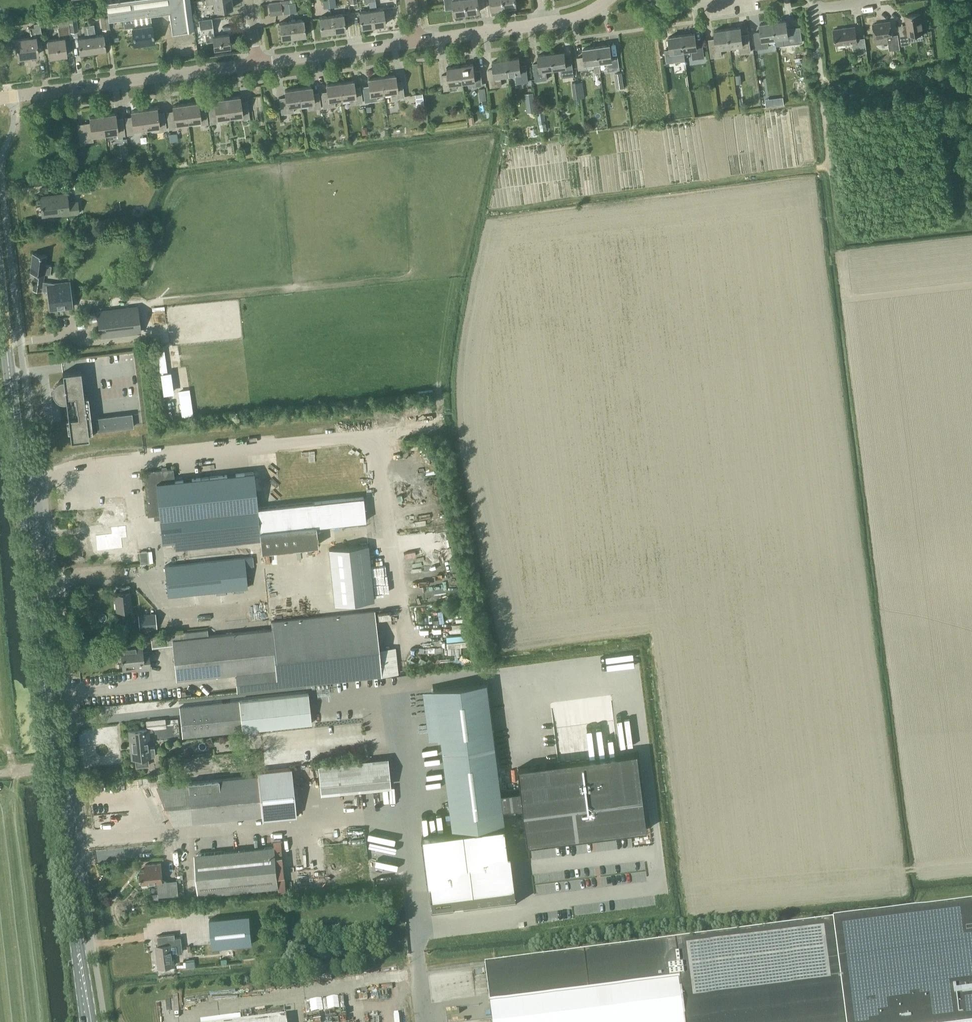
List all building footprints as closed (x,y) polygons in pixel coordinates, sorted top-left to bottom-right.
[(106,1),(107,12),(108,20),(123,18),(124,26),(134,25),(133,16),(150,14),(158,13),(168,11),(171,33),(184,32),(184,31),(189,31),(194,30),(190,0),(117,0),(106,1)] [(232,8),(231,0),(207,0),(205,0),(206,5),(213,4),(214,10),(232,8)] [(289,3),(288,0),(282,0),(280,0),(280,1),(268,3),(270,15),(282,14),(282,10),(283,10),(284,14),(290,13),(288,3),(289,3)] [(446,10),(453,8),(454,15),(467,13),(465,0),(444,0),(446,10)] [(467,13),(480,11),(478,0),(465,0),(467,13)] [(491,10),(504,8),(503,0),(490,0),(491,10)] [(376,9),(371,10),(373,26),(385,24),(383,8),(376,9)] [(371,10),(358,12),(361,28),(373,26),(371,10)] [(921,13),(904,15),(906,29),(899,30),(901,45),(909,44),(908,35),(923,33),(921,13)] [(336,15),(331,16),(333,31),(345,30),(343,14),(336,15)] [(78,31),(76,16),(68,17),(70,32),(78,31)] [(330,16),(319,17),(321,33),(333,31),(331,16),(330,16)] [(70,37),(68,26),(67,17),(56,18),(57,27),(59,38),(47,39),(50,57),(66,55),(64,38),(70,37)] [(109,20),(108,21),(107,17),(100,18),(102,30),(110,28),(109,20)] [(213,36),(212,27),(211,19),(199,20),(201,34),(205,34),(206,42),(213,41),(214,49),(230,46),(228,34),(213,36)] [(293,37),(305,35),(303,19),(291,21),(293,37)] [(800,26),(794,27),(787,28),(786,20),(773,22),(775,38),(783,37),(784,45),(802,42),(800,26)] [(281,39),(293,37),(291,21),(279,23),(281,39)] [(35,34),(41,33),(40,22),(34,23),(34,27),(29,27),(30,37),(15,39),(17,57),(38,54),(35,34)] [(767,39),(775,38),(773,22),(760,24),(761,32),(754,33),(756,49),(769,47),(767,39)] [(900,49),(899,41),(898,34),(892,35),(890,22),(873,24),(875,38),(887,36),(889,50),(900,49)] [(92,51),(105,49),(103,34),(95,35),(94,24),(88,25),(92,51)] [(134,44),(154,41),(152,24),(132,27),(134,44)] [(79,53),(92,51),(88,25),(83,25),(85,37),(77,38),(79,53)] [(740,53),(751,52),(748,34),(742,34),(740,27),(727,28),(730,46),(739,45),(740,53)] [(859,54),(867,52),(865,38),(857,39),(855,27),(833,30),(835,45),(852,42),(853,50),(858,49),(859,54)] [(721,48),(730,46),(727,28),(714,30),(715,38),(708,39),(711,57),(722,56),(721,48)] [(693,59),(704,57),(702,45),(696,46),(695,33),(682,35),(684,51),(691,50),(693,59)] [(676,52),(684,51),(682,35),(668,37),(670,49),(664,50),(666,63),(678,61),(676,52)] [(608,71),(619,69),(618,57),(612,57),(610,45),(596,47),(599,63),(607,62),(608,71)] [(600,72),(599,63),(596,47),(583,49),(584,57),(577,58),(579,69),(586,68),(586,65),(593,63),(595,73),(600,72)] [(562,77),(574,76),(571,58),(565,59),(564,51),(551,53),(553,68),(561,67),(562,77)] [(538,55),(539,62),(533,63),(536,81),(547,79),(546,69),(553,68),(551,53),(538,55)] [(519,58),(506,59),(508,75),(515,74),(517,84),(528,82),(526,64),(520,65),(519,58)] [(500,76),(508,75),(506,59),(493,61),(494,69),(488,69),(490,87),(502,86),(500,76)] [(470,87),(483,85),(480,69),(474,70),(473,64),(460,66),(463,82),(469,82),(470,87)] [(456,83),(463,82),(460,66),(447,67),(448,74),(442,75),(444,90),(457,89),(456,83)] [(624,87),(622,72),(614,73),(616,88),(624,87)] [(403,97),(404,97),(402,81),(395,82),(394,75),(381,77),(383,93),(391,92),(392,98),(398,97),(403,97)] [(376,94),(383,93),(381,77),(368,78),(369,85),(362,86),(364,102),(377,100),(376,94)] [(350,104),(362,102),(360,87),(354,88),(353,81),(339,82),(342,99),(349,97),(350,104)] [(334,100),(342,99),(339,82),(326,84),(327,91),(321,92),(323,108),(335,106),(334,100)] [(308,110),(321,108),(319,92),(312,93),(311,86),(298,88),(300,104),(307,103),(308,110)] [(293,105),(300,104),(298,88),(284,90),(285,97),(279,98),(281,114),(294,112),(293,105)] [(535,111),(533,92),(526,93),(528,112),(535,111)] [(424,106),(422,93),(415,94),(416,107),(424,106)] [(242,119),(249,118),(247,101),(240,102),(239,96),(227,98),(229,117),(241,115),(242,119)] [(217,118),(229,117),(227,98),(214,100),(215,105),(208,106),(210,123),(218,122),(217,118)] [(200,125),(208,124),(206,106),(199,107),(198,102),(185,104),(188,122),(200,121),(200,125)] [(176,124),(188,122),(185,104),(172,105),(173,111),(166,112),(169,129),(176,128),(176,124)] [(159,130),(166,129),(164,112),(157,113),(156,108),(144,109),(146,128),(158,126),(159,130)] [(134,130),(146,128),(144,109),(131,111),(132,117),(125,117),(127,135),(135,134),(134,130)] [(545,120),(544,110),(537,111),(538,121),(539,121),(539,124),(544,123),(543,120),(545,120)] [(117,136),(125,135),(123,118),(116,119),(115,113),(102,115),(105,134),(117,132),(117,136)] [(92,135),(105,134),(102,115),(89,117),(90,122),(77,124),(80,143),(93,141),(92,135)] [(75,192),(90,190),(89,179),(74,181),(75,192)] [(42,217),(78,212),(77,201),(68,202),(66,193),(39,196),(42,217)] [(51,265),(45,264),(46,255),(32,253),(30,272),(35,272),(33,290),(42,291),(42,290),(47,291),(49,311),(73,308),(70,280),(51,283),(43,281),(44,273),(50,274),(51,265)] [(139,331),(137,307),(97,312),(100,336),(139,331)] [(87,320),(95,319),(94,309),(85,310),(87,320)] [(87,397),(83,397),(81,371),(61,373),(62,383),(61,383),(60,383),(60,384),(59,384),(58,385),(58,386),(58,387),(58,388),(55,388),(55,395),(58,394),(58,395),(59,396),(59,397),(60,398),(61,398),(62,398),(63,399),(64,399),(69,441),(87,439),(86,430),(91,429),(87,397)] [(134,427),(132,413),(95,417),(97,431),(134,427)] [(318,545),(316,526),(366,520),(363,497),(257,508),(253,472),(174,480),(173,468),(143,472),(148,516),(159,515),(162,542),(175,541),(175,549),(260,540),(261,551),(318,545)] [(110,527),(110,534),(95,535),(97,551),(123,548),(122,538),(127,537),(126,525),(110,527)] [(335,604),(373,600),(367,544),(329,549),(335,604)] [(147,551),(140,551),(139,551),(140,563),(148,563),(148,562),(147,551)] [(190,563),(172,565),(165,566),(168,596),(247,587),(246,578),(245,567),(253,566),(252,557),(190,563)] [(116,610),(131,609),(129,591),(129,586),(120,587),(121,592),(115,593),(116,610)] [(237,690),(381,675),(374,611),(271,622),(272,629),(208,636),(208,629),(179,632),(180,639),(172,639),(177,679),(236,673),(237,690)] [(154,627),(153,613),(137,614),(138,628),(154,627)] [(136,670),(150,668),(148,651),(142,652),(141,643),(120,645),(122,663),(120,663),(121,670),(136,668),(136,670)] [(487,682),(435,688),(443,752),(496,746),(487,682)] [(183,737),(242,730),(242,731),(311,723),(308,693),(239,700),(239,701),(180,707),(183,737)] [(154,747),(150,748),(148,729),(129,730),(132,758),(135,758),(136,766),(148,765),(148,757),(155,756),(154,747)] [(443,752),(453,831),(506,825),(496,746),(443,752)] [(521,790),(502,793),(504,809),(523,807),(528,844),(539,843),(538,840),(637,828),(637,830),(648,829),(638,752),(518,768),(521,790)] [(318,764),(320,787),(390,780),(388,757),(318,764)] [(213,774),(214,779),(207,780),(158,785),(174,819),(183,823),(262,815),(263,819),(297,816),(292,767),(258,771),(258,775),(237,777),(237,771),(213,774)] [(516,905),(506,825),(453,831),(422,835),(432,915),(516,905)] [(279,892),(286,891),(281,839),(274,840),(274,846),(195,854),(199,895),(278,887),(279,892)] [(147,869),(140,869),(142,887),(149,886),(149,883),(157,882),(159,896),(168,896),(166,881),(163,881),(161,863),(146,864),(147,869)] [(847,1021),(971,1021),(971,904),(834,922),(847,1021)] [(250,915),(209,919),(212,948),(253,943),(250,915)] [(834,922),(486,966),(493,1021),(847,1021),(834,922)] [(158,945),(156,945),(159,967),(174,965),(172,954),(182,953),(182,949),(183,949),(182,937),(175,937),(175,933),(157,935),(158,945)] [(186,967),(195,966),(195,959),(186,960),(186,967)]
